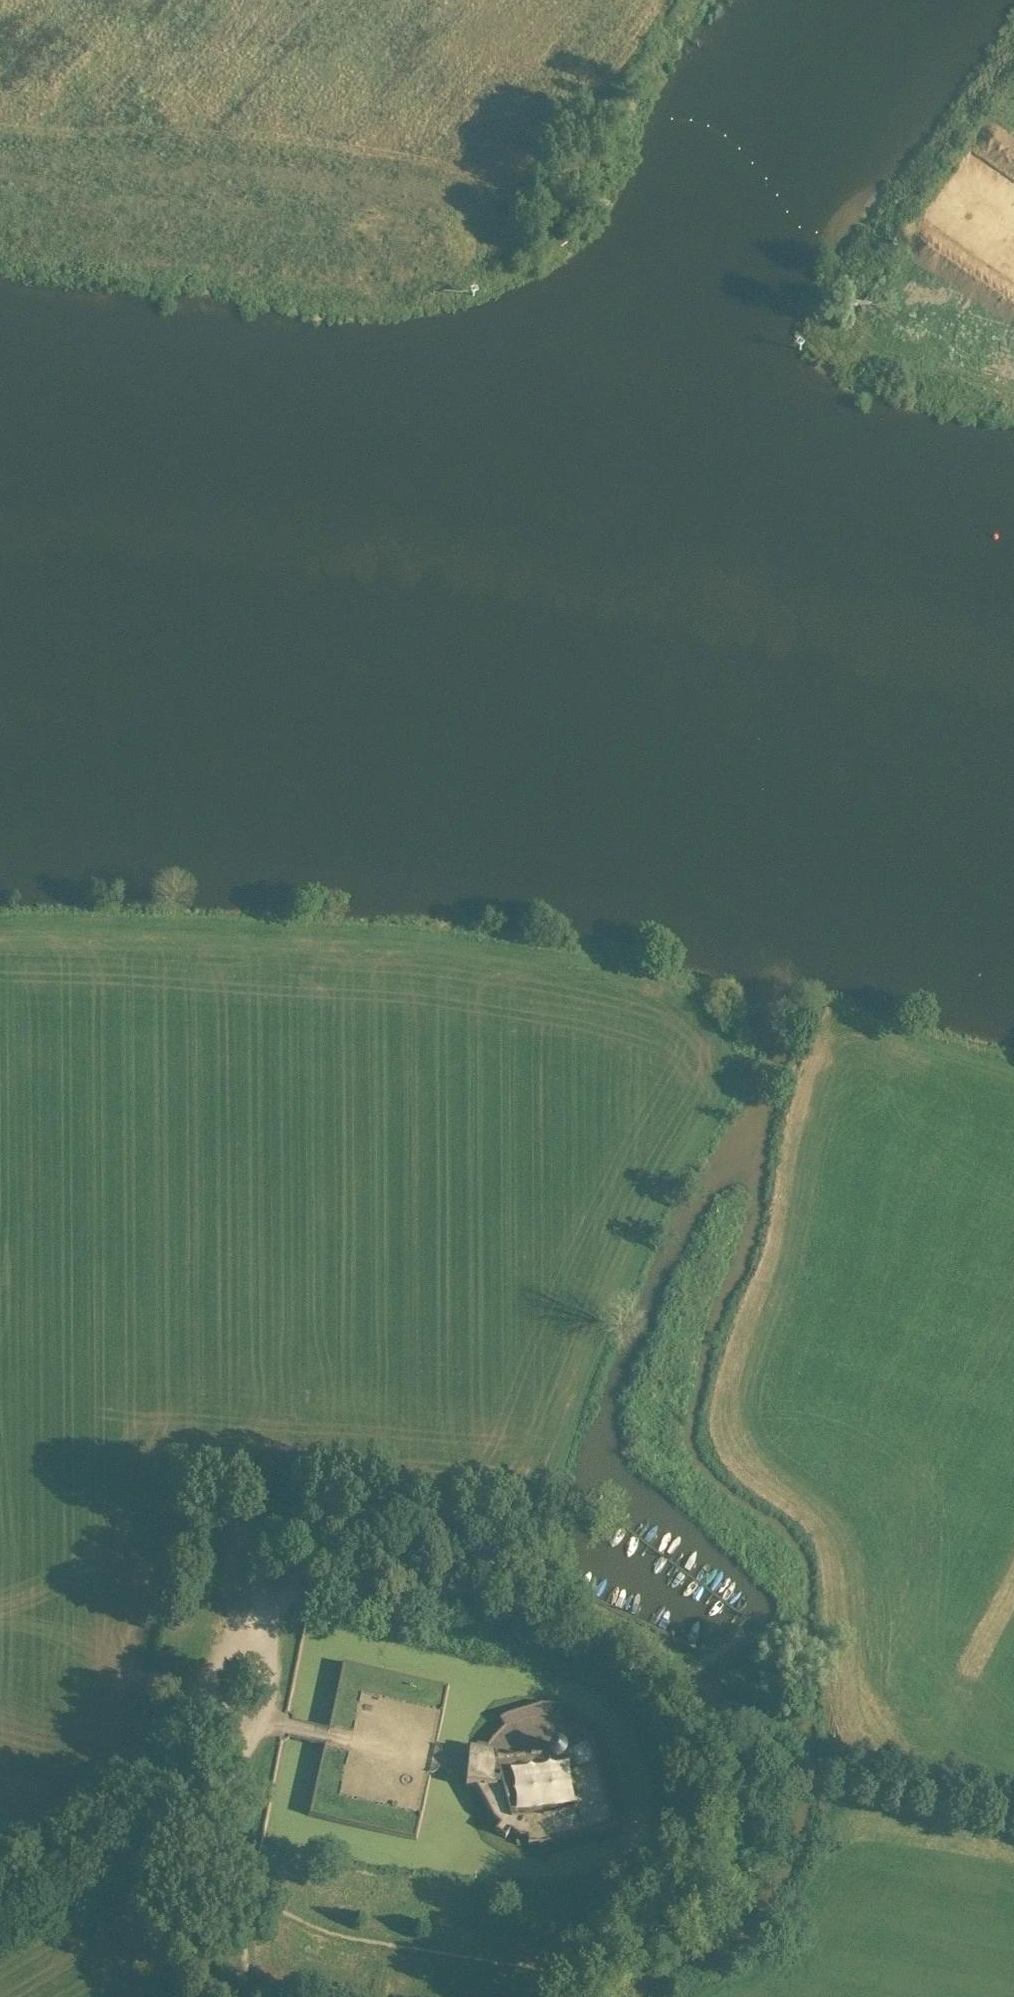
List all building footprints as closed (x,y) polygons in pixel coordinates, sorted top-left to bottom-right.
[(492,1737),(487,1745),(488,1746),(493,1738),(506,1725),(502,1718),(507,1715),(542,1703),(557,1704),(556,1715),(555,1718),(569,1725),(586,1736),(587,1737),(588,1737),(589,1739),(613,1821),(553,1835),(553,1838),(530,1840),(529,1832),(521,1833),(511,1825),(506,1833),(498,1828),(503,1821),(495,1815),(478,1783),(477,1783),(494,1816),(501,1821),(496,1829),(506,1835),(511,1828),(521,1834),(528,1834),(529,1842),(553,1840),(553,1839),(617,1824),(592,1736),(571,1722),(558,1715),(559,1703),(542,1702),(506,1714),(500,1718),(504,1724),(492,1737)] [(586,1736),(564,1745),(564,1746),(565,1746),(587,1737),(586,1736)] [(565,1746),(564,1746),(564,1745),(560,1743),(556,1743),(552,1746),(551,1750),(551,1751),(553,1755),(558,1757),(563,1756),(566,1752),(565,1746)] [(312,1809),(417,1831),(422,1810),(339,1793),(348,1749),(326,1744),(312,1809)] [(476,1750),(470,1749),(469,1758),(468,1765),(468,1772),(467,1782),(477,1783),(478,1783),(488,1783),(497,1784),(498,1780),(493,1779),(495,1757),(496,1752),(489,1751),(476,1750)] [(553,1755),(551,1751),(551,1750),(495,1757),(512,1812),(533,1812),(553,1810),(577,1804),(563,1756),(558,1757),(553,1755)]
